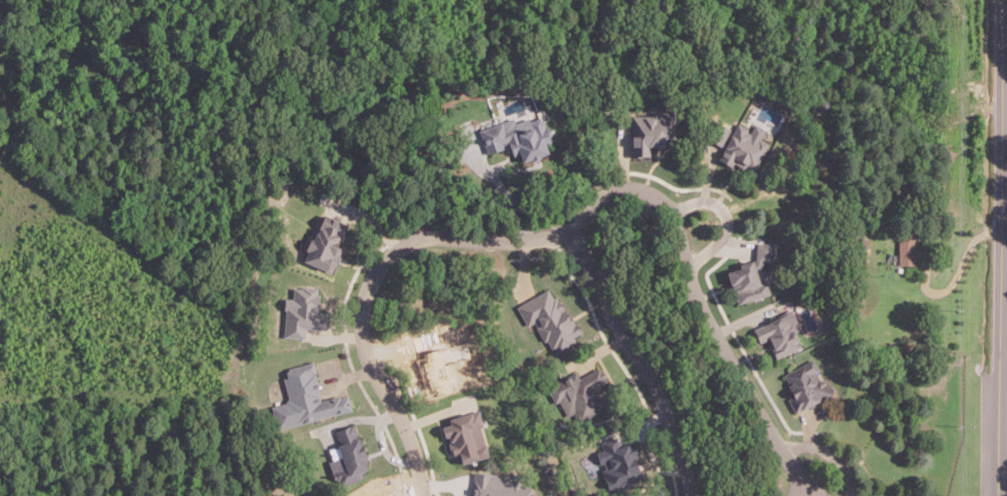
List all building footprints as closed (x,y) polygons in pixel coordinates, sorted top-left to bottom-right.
[(630,113),(629,155),(638,155),(638,154),(646,154),(646,144),(651,144),(651,145),(674,145),(674,109),(661,109),(661,110),(651,110),(651,116),(641,116),(641,113),(630,113)] [(479,128),(511,117),(513,122),(528,117),(529,119),(540,115),(540,118),(542,117),(544,124),(548,123),(551,133),(548,134),(550,140),(544,142),(546,150),(519,160),(517,152),(512,153),(507,138),(499,141),(501,146),(487,151),(479,128)] [(752,169),(767,142),(746,130),(747,127),(737,121),(717,157),(730,165),(733,159),(752,169)] [(323,210),(348,222),(338,244),(342,246),(339,253),(342,254),(338,261),(336,260),(331,271),(300,257),(310,235),(314,237),(320,224),(317,222),(323,210)] [(899,238),(899,265),(916,265),(916,238),(899,238)] [(772,242),(755,241),(754,257),(737,262),(738,266),(723,270),(727,283),(728,282),(730,288),(732,287),(734,291),(732,291),(733,293),(732,294),(735,303),(769,292),(765,280),(763,281),(761,274),(765,273),(761,260),(771,260),(772,242)] [(304,338),(283,336),(285,309),(283,309),(284,297),(292,297),(293,286),(302,287),(302,285),(316,287),(316,293),(319,293),(317,311),(327,312),(325,328),(305,327),(304,338)] [(515,305),(546,287),(551,296),(553,295),(555,298),(557,296),(567,315),(571,313),(575,321),(574,322),(580,333),(557,346),(554,341),(551,343),(546,335),(542,337),(536,326),(537,325),(533,319),(526,324),(515,305)] [(750,327),(757,342),(766,337),(770,346),(769,347),(774,357),(799,344),(792,329),(795,328),(791,321),(795,319),(789,308),(750,327)] [(424,352),(425,356),(416,358),(427,393),(435,391),(436,395),(453,390),(451,384),(457,382),(451,362),(470,357),(466,340),(424,352)] [(782,373),(787,381),(785,382),(787,386),(786,387),(790,395),(785,397),(793,412),(821,395),(829,398),(833,385),(823,382),(824,379),(817,377),(814,370),(817,368),(811,356),(782,373)] [(352,408),(349,393),(341,395),(341,393),(320,398),(320,395),(322,395),(316,370),(317,370),(314,360),(287,367),(288,374),(283,376),(289,399),(270,404),(276,427),(352,408)] [(574,370),(545,385),(553,402),(558,399),(559,402),(557,403),(563,415),(574,409),(579,419),(601,407),(589,385),(602,378),(596,367),(578,377),(574,370)] [(449,418),(478,409),(482,424),(479,425),(484,443),(485,442),(489,455),(462,463),(459,454),(453,455),(450,447),(449,447),(447,442),(450,441),(448,435),(445,436),(442,426),(451,423),(449,418)] [(337,486),(364,476),(362,470),(370,467),(368,460),(370,459),(361,433),(358,434),(354,422),(337,428),(342,443),(330,447),(334,457),(328,460),(337,486)] [(600,440),(616,434),(620,445),(634,440),(640,456),(636,458),(639,467),(641,466),(645,478),(609,491),(601,468),(603,468),(600,462),(599,462),(595,451),(603,448),(600,440)] [(532,485),(531,495),(470,495),(472,469),(522,474),(521,484),(532,485)]
